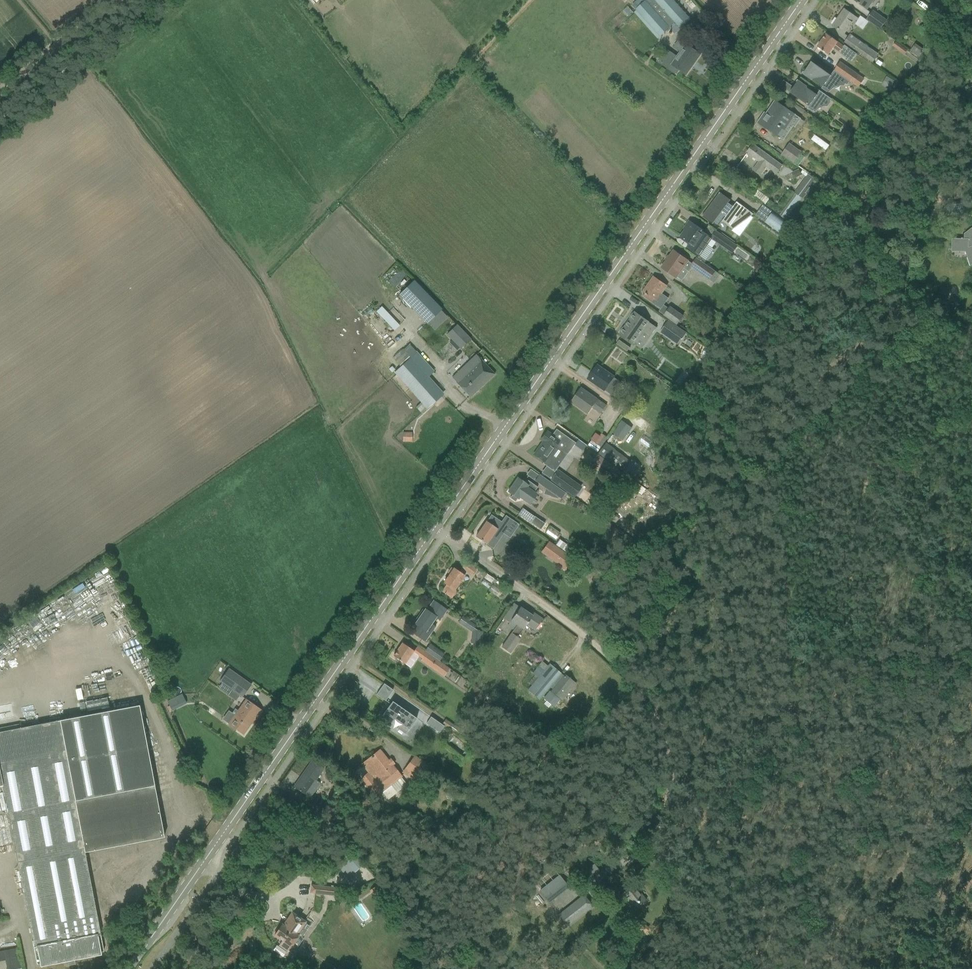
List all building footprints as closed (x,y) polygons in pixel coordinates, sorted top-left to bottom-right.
[(646,2),(646,1),(636,10),(660,37),(670,28),(669,28),(675,23),(681,29),(690,20),(672,0),(648,0),(646,2)] [(867,10),(873,0),(853,0),(867,10)] [(835,18),(831,23),(833,25),(832,26),(844,34),(852,23),(855,24),(858,19),(844,9),(837,19),(835,18)] [(867,19),(880,29),(887,20),(877,13),(876,16),(871,13),(867,19)] [(827,34),(817,47),(825,53),(828,55),(833,48),(840,53),(839,53),(851,61),(856,54),(845,46),(844,47),(837,42),(835,40),(827,34)] [(686,74),(700,55),(679,40),(674,47),(682,52),(678,58),(666,49),(657,61),(676,75),(680,70),(686,74)] [(893,46),(904,55),(907,50),(896,42),(893,46)] [(862,44),(857,51),(873,62),(877,57),(878,55),(862,44)] [(915,44),(911,51),(921,58),(926,52),(915,44)] [(850,81),(834,70),(830,75),(820,68),(812,62),(803,73),(812,79),(823,87),(821,88),(826,92),(827,91),(829,93),(830,91),(832,89),(834,88),(837,87),(841,86),(844,86),(845,84),(848,85),(850,81)] [(840,62),(834,70),(850,81),(852,83),(858,88),(864,79),(858,74),(840,62)] [(881,85),(893,92),(898,83),(886,76),(881,85)] [(809,107),(808,109),(815,113),(817,110),(820,108),(824,107),(826,106),(828,107),(831,101),(830,101),(832,99),(820,90),(817,95),(798,81),(790,93),(809,107)] [(765,113),(758,123),(766,128),(779,137),(783,140),(794,124),(796,125),(801,119),(796,116),(784,107),(775,101),(769,111),(770,112),(768,115),(765,113)] [(877,110),(885,116),(889,111),(881,105),(877,110)] [(840,136),(857,148),(862,141),(845,129),(840,136)] [(825,150),(829,144),(813,134),(810,139),(825,150)] [(782,155),(794,163),(802,151),(790,143),(782,155)] [(753,170),(760,175),(766,167),(771,170),(776,174),(782,166),(753,145),(747,153),(759,162),(753,170)] [(802,176),(799,169),(791,172),(794,179),(802,176)] [(801,198),(815,179),(808,174),(794,193),(801,198)] [(765,201),(767,197),(757,191),(755,195),(765,201)] [(702,216),(712,224),(722,212),(726,216),(722,222),(733,230),(754,214),(737,202),(732,208),(727,205),(730,200),(720,192),(702,216)] [(964,213),(962,203),(944,206),(945,211),(948,211),(949,216),(953,215),(953,219),(963,218),(963,213),(964,213)] [(796,228),(786,221),(772,212),(770,214),(764,222),(779,232),(788,239),(796,228)] [(689,249),(697,255),(699,256),(707,245),(711,239),(733,253),(738,246),(716,231),(711,238),(704,233),(704,232),(691,223),(681,238),(692,245),(689,249)] [(964,234),(964,239),(964,238),(962,238),(962,239),(952,239),(952,248),(964,248),(970,266),(971,266),(971,228),(964,234)] [(674,251),(662,268),(670,273),(676,278),(677,277),(682,281),(688,272),(689,273),(693,268),(709,280),(710,279),(715,271),(697,258),(693,264),(682,257),(674,251)] [(760,264),(753,273),(760,279),(767,270),(760,264)] [(399,269),(388,281),(394,286),(405,274),(399,269)] [(654,277),(643,292),(646,293),(643,297),(652,303),(661,309),(668,298),(662,294),(667,286),(662,283),(654,277)] [(441,310),(413,281),(399,295),(427,324),(441,310)] [(373,311),(391,329),(397,324),(379,305),(373,311)] [(668,308),(663,315),(677,325),(683,316),(670,306),(668,308)] [(631,319),(624,329),(623,328),(620,332),(621,333),(620,335),(633,344),(643,330),(651,335),(657,328),(635,313),(634,314),(633,314),(630,318),(631,319)] [(660,332),(678,345),(686,333),(669,321),(660,332)] [(460,349),(470,339),(457,325),(447,335),(460,349)] [(619,340),(616,344),(627,351),(630,347),(619,340)] [(434,348),(443,358),(448,354),(438,344),(434,348)] [(394,373),(420,401),(421,402),(415,407),(421,414),(443,394),(427,377),(433,372),(408,345),(404,350),(403,349),(393,359),(401,367),(394,373)] [(495,374),(476,355),(452,378),(456,382),(455,383),(470,398),(495,374)] [(613,379),(614,376),(598,365),(587,379),(604,391),(605,390),(612,395),(620,384),(613,379)] [(571,403),(580,408),(588,414),(593,408),(601,414),(606,405),(598,400),(582,388),(571,403)] [(617,427),(623,431),(629,421),(622,417),(617,427)] [(643,430),(653,437),(658,430),(648,423),(643,430)] [(627,435),(617,428),(612,434),(622,441),(627,435)] [(542,464),(552,470),(558,461),(555,459),(561,450),(567,454),(575,443),(556,429),(552,435),(547,431),(540,440),(543,442),(534,455),(543,462),(542,464)] [(403,433),(403,442),(412,442),(412,433),(403,433)] [(587,445),(596,452),(607,438),(601,434),(594,442),(591,440),(587,445)] [(612,448),(605,458),(622,471),(630,461),(612,448)] [(607,461),(603,467),(633,489),(637,492),(641,486),(637,483),(630,478),(637,467),(632,463),(624,474),(607,461)] [(551,480),(574,496),(581,487),(558,471),(551,480)] [(534,481),(551,493),(550,497),(557,499),(558,498),(561,499),(565,493),(539,474),(534,481)] [(509,498),(515,502),(517,499),(518,499),(519,497),(528,503),(535,493),(534,493),(537,487),(528,480),(525,484),(517,478),(508,492),(512,495),(509,498)] [(518,514),(531,523),(535,517),(522,508),(518,514)] [(486,522),(475,537),(486,544),(492,536),(498,541),(503,534),(507,528),(513,533),(519,525),(512,520),(505,516),(501,522),(491,515),(486,522)] [(543,549),(561,560),(558,564),(566,569),(573,559),(549,541),(543,549)] [(444,583),(446,585),(442,591),(451,598),(456,591),(454,589),(464,576),(463,575),(466,571),(471,575),(475,569),(465,562),(462,568),(462,569),(459,573),(454,569),(444,583)] [(477,573),(484,577),(486,574),(480,569),(477,573)] [(415,624),(416,625),(412,632),(425,641),(435,627),(431,625),(436,618),(440,621),(447,610),(433,601),(427,610),(425,609),(415,624)] [(514,629),(501,647),(510,652),(517,642),(514,640),(523,629),(526,625),(534,630),(542,619),(532,612),(530,615),(520,607),(513,616),(507,612),(503,619),(508,623),(510,620),(517,624),(514,629)] [(473,643),(481,644),(482,632),(475,631),(473,643)] [(393,656),(401,662),(404,664),(410,668),(419,655),(413,652),(414,651),(402,643),(393,656)] [(420,659),(439,672),(444,665),(425,652),(420,659)] [(543,672),(528,690),(540,700),(550,687),(552,689),(550,691),(559,699),(572,683),(549,664),(543,672)] [(251,684),(228,668),(219,681),(242,697),(251,684)] [(368,706),(372,695),(385,700),(391,685),(358,672),(355,678),(360,680),(352,699),(368,706)] [(468,691),(478,699),(483,692),(473,684),(468,691)] [(170,710),(185,703),(180,693),(165,701),(170,710)] [(228,724),(243,735),(261,709),(246,699),(234,716),(228,711),(223,719),(229,723),(228,724)] [(416,718),(401,708),(392,701),(379,720),(389,727),(394,719),(400,724),(397,729),(405,734),(416,718)] [(154,785),(139,705),(59,721),(0,732),(0,786),(2,785),(9,818),(15,851),(30,929),(37,964),(40,963),(40,966),(67,961),(68,965),(75,964),(74,960),(101,955),(101,952),(104,951),(85,852),(164,837),(154,785)] [(444,726),(431,717),(426,723),(439,733),(444,726)] [(474,739),(447,721),(445,720),(442,724),(470,744),(474,739)] [(371,773),(369,775),(368,773),(361,779),(376,797),(380,794),(386,801),(406,784),(401,778),(402,776),(393,765),(394,764),(390,758),(388,760),(380,751),(373,756),(372,756),(371,757),(363,764),(371,773)] [(401,772),(416,783),(429,766),(414,755),(404,769),(401,772)] [(307,771),(302,778),(301,777),(294,787),(305,794),(310,797),(316,788),(320,783),(315,780),(323,768),(312,761),(305,770),(307,771)] [(317,818),(331,829),(338,821),(323,810),(317,818)] [(363,864),(352,851),(342,860),(354,873),(363,864)] [(540,892),(542,894),(541,895),(548,904),(568,888),(559,876),(540,892)] [(309,893),(331,896),(331,895),(340,896),(341,888),(332,887),(310,884),(309,893)] [(617,896),(630,913),(646,900),(633,884),(617,896)] [(575,901),(558,915),(567,926),(584,912),(575,901)] [(278,946),(287,952),(299,935),(297,934),(306,922),(292,912),(286,921),(284,925),(282,924),(274,935),(282,941),(278,946)] [(635,925),(643,932),(647,926),(640,919),(635,925)] [(1,950),(4,968),(20,968),(17,947),(1,950)]
